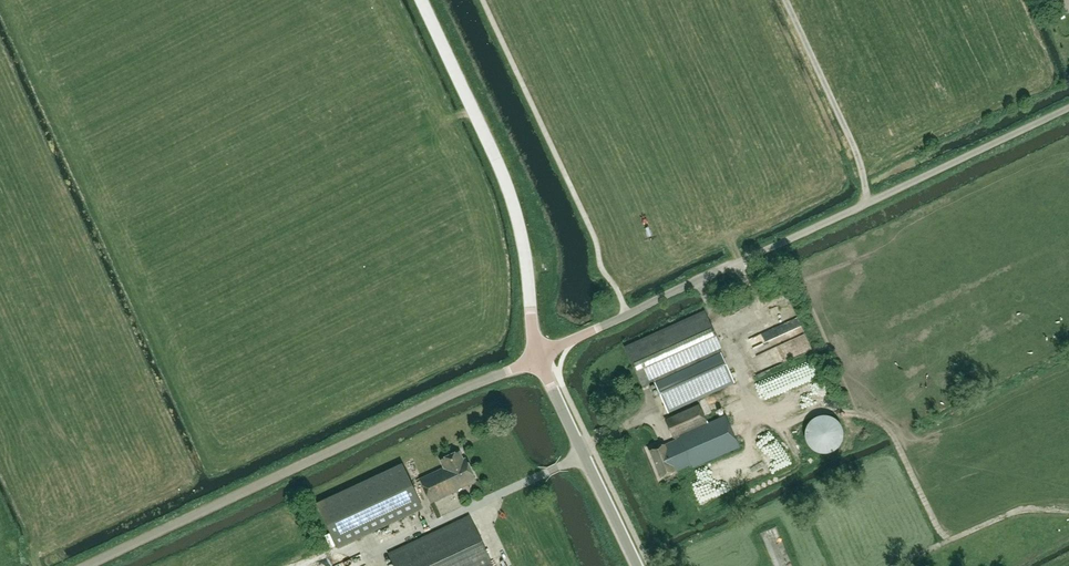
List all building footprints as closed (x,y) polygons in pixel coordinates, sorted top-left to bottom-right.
[(1058,2),(1047,7),(1053,20),(1064,15),(1058,2)] [(705,310),(624,347),(643,388),(654,383),(652,378),(718,348),(721,347),(705,310)] [(768,341),(796,330),(790,314),(762,326),(768,341)] [(718,348),(652,378),(654,383),(668,412),(734,382),(718,348)] [(786,382),(790,381),(793,388),(814,381),(808,362),(782,371),(786,382)] [(692,464),(693,468),(739,447),(725,415),(707,423),(700,405),(667,420),(675,440),(649,451),(660,479),(692,464)] [(816,451),(823,453),(828,452),(834,450),(838,446),(841,441),(843,435),(842,430),(839,424),(835,419),(828,416),(822,416),(815,418),(810,422),(807,428),(806,435),(807,441),(811,447),(816,451)] [(763,441),(741,444),(744,466),(766,463),(763,441)] [(457,490),(476,481),(465,459),(463,460),(459,452),(440,461),(444,468),(419,479),(430,503),(457,491),(457,490)] [(338,548),(423,509),(402,464),(317,504),(338,548)] [(469,516),(388,554),(394,565),(492,565),(469,516)]
